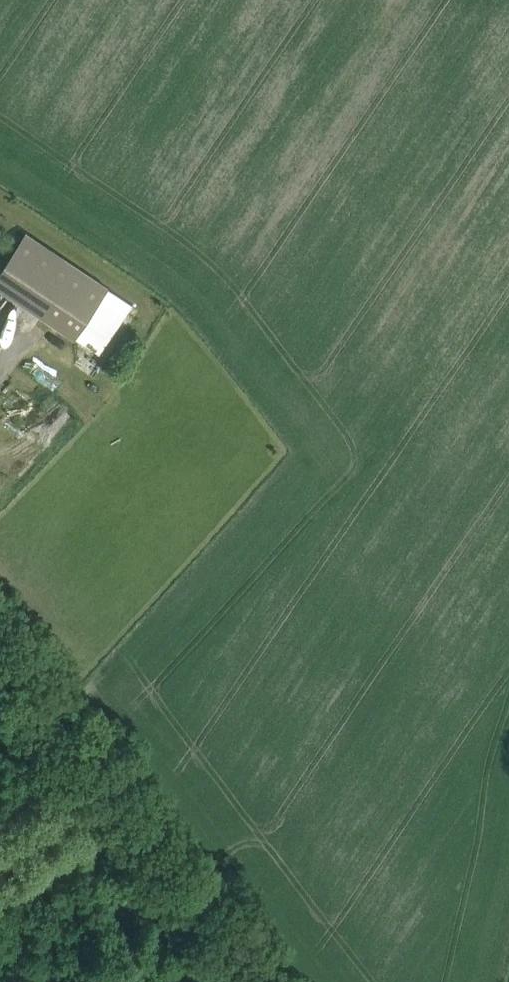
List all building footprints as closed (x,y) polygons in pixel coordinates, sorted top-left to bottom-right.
[(60,329),(75,339),(110,287),(94,276),(60,329)]
